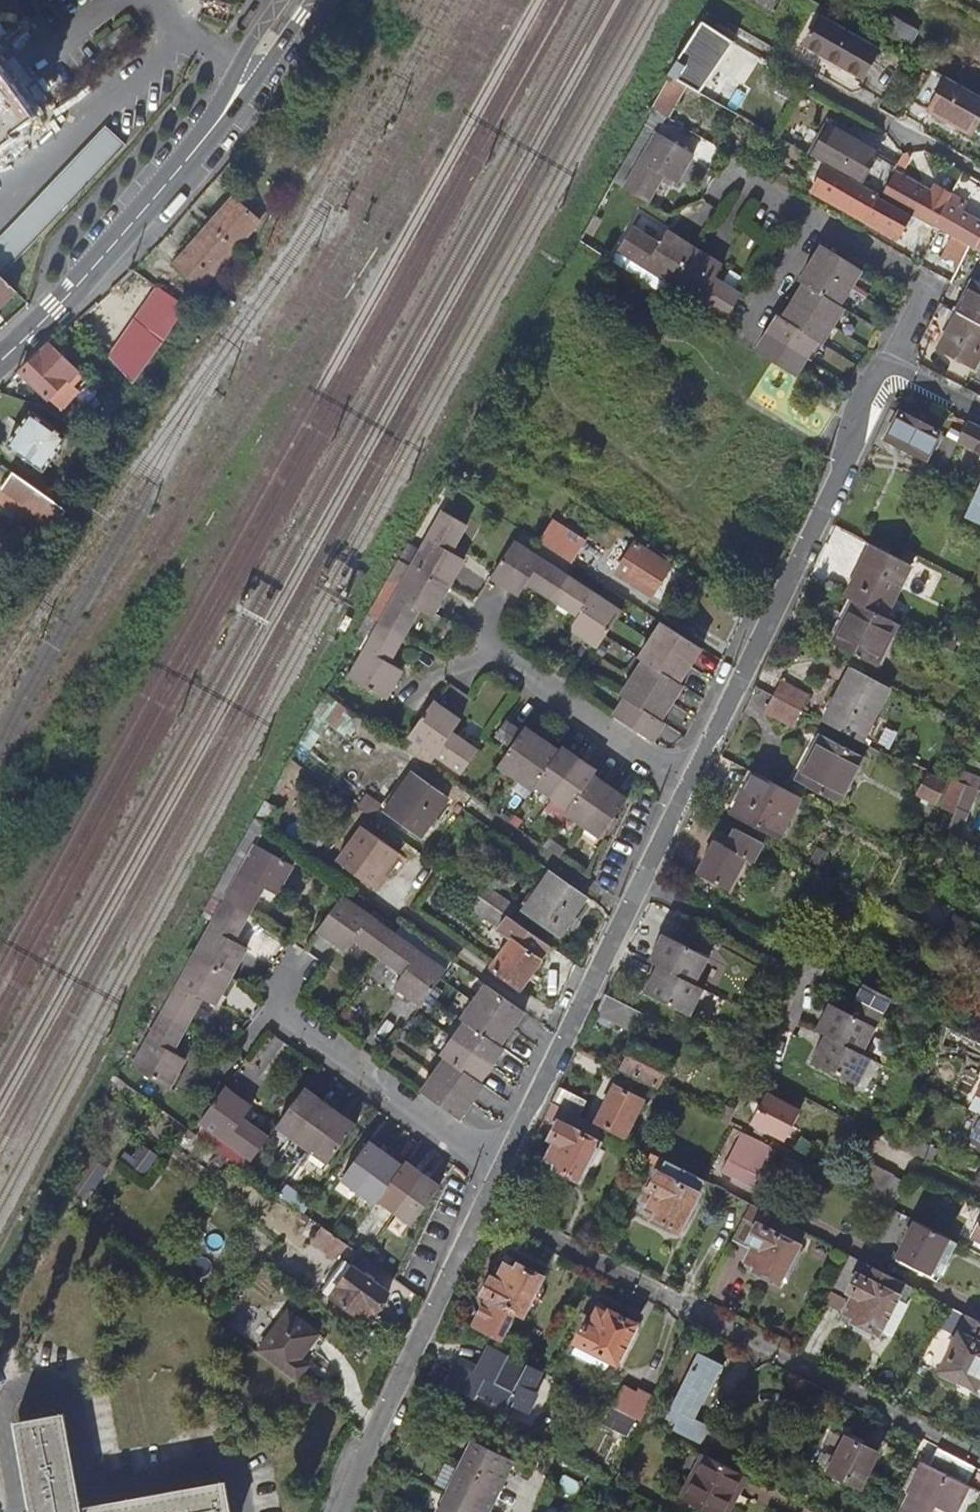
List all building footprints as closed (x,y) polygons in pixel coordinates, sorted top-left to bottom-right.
[(251,10),(242,23),(248,27),(257,14),(251,10)] [(886,32),(912,46),(924,26),(898,12),(886,32)] [(822,15),(808,42),(867,75),(881,49),(822,15)] [(704,22),(679,66),(701,79),(718,50),(728,56),(738,39),(705,20),(704,22)] [(22,136),(20,132),(37,119),(38,118),(18,90),(9,77),(1,66),(0,64),(0,152),(22,136)] [(938,65),(919,100),(977,133),(979,128),(979,89),(952,73),(938,65)] [(679,66),(675,75),(701,90),(706,82),(701,79),(679,66)] [(712,95),(732,107),(746,83),(726,72),(712,95)] [(701,90),(708,93),(712,86),(706,82),(701,90)] [(732,107),(744,114),(758,90),(746,83),(732,107)] [(656,111),(672,115),(676,96),(661,93),(656,111)] [(828,161),(878,189),(891,166),(895,160),(874,148),(876,146),(825,117),(807,149),(828,161)] [(3,277),(127,146),(108,127),(0,241),(0,274),(3,277)] [(696,151),(659,130),(628,186),(651,199),(667,172),(680,179),(696,151)] [(878,189),(828,161),(815,184),(894,227),(905,204),(878,189)] [(905,204),(934,220),(950,191),(934,182),(929,188),(891,166),(878,189),(905,204)] [(972,241),(979,246),(979,220),(960,209),(965,199),(950,191),(934,220),(958,234),(972,241)] [(203,285),(258,218),(233,198),(178,263),(203,285)] [(676,280),(698,244),(671,227),(663,239),(636,223),(622,246),(676,280)] [(960,265),(972,241),(958,234),(946,257),(960,265)] [(815,260),(855,284),(866,266),(826,241),(815,260)] [(726,261),(698,244),(676,280),(730,314),(744,291),(718,275),(726,261)] [(808,280),(844,301),(855,284),(815,260),(804,277),(808,280)] [(3,277),(0,274),(0,308),(17,292),(3,277)] [(798,296),(837,321),(847,304),(844,301),(808,280),(798,296)] [(165,341),(189,305),(159,284),(114,353),(139,379),(165,341)] [(974,286),(960,310),(979,321),(979,289),(974,286)] [(798,296),(786,315),(822,337),(826,340),(837,321),(798,296)] [(960,310),(959,310),(940,347),(975,365),(979,355),(979,321),(960,310)] [(782,312),(771,330),(811,355),(822,337),(786,315),(782,312)] [(80,319),(70,328),(74,332),(84,323),(80,319)] [(70,328),(47,348),(52,353),(55,355),(77,335),(74,332),(70,328)] [(760,348),(799,373),(811,355),(771,330),(760,348)] [(47,348),(24,370),(50,395),(60,387),(68,379),(70,377),(49,357),(52,353),(47,348)] [(68,379),(60,387),(65,393),(74,386),(68,379)] [(902,411),(890,437),(931,456),(943,430),(902,411)] [(45,419),(16,446),(46,478),(75,451),(45,419)] [(969,419),(960,440),(979,450),(979,425),(969,419)] [(52,497),(19,473),(9,487),(59,524),(69,509),(52,497)] [(969,517),(979,523),(979,493),(969,517)] [(447,506),(415,563),(451,582),(468,554),(455,547),(470,519),(447,506)] [(548,540),(578,560),(593,538),(562,518),(548,540)] [(4,546),(12,535),(0,527),(0,543),(4,546)] [(556,598),(573,573),(519,536),(495,572),(523,591),(530,580),(556,598)] [(918,551),(908,545),(903,554),(878,542),(852,594),(857,596),(888,612),(918,551)] [(631,553),(621,569),(655,590),(674,560),(654,546),(644,562),(631,553)] [(436,611),(451,582),(415,563),(383,619),(407,632),(423,604),(436,611)] [(625,608),(573,573),(556,598),(582,615),(575,626),(602,644),(625,608)] [(900,618),(888,612),(857,596),(850,611),(854,613),(840,642),(879,661),(900,618)] [(375,633),(398,649),(407,632),(383,619),(375,633)] [(705,646),(665,619),(654,637),(694,663),(705,646)] [(398,649),(375,633),(366,650),(400,674),(404,667),(392,659),(398,649)] [(642,655),(646,658),(682,681),(694,663),(654,637),(642,655)] [(400,674),(366,650),(352,674),(388,695),(400,674)] [(646,658),(635,675),(674,701),(685,684),(682,681),(646,658)] [(892,684),(854,664),(827,717),(867,738),(892,684)] [(664,717),(674,701),(635,675),(624,692),(627,695),(663,718),(664,717)] [(778,692),(803,705),(810,691),(784,678),(778,692)] [(803,705),(778,692),(770,707),(796,720),(803,705)] [(326,694),(315,713),(350,737),(362,720),(326,694)] [(667,719),(664,717),(663,718),(627,695),(617,712),(655,738),(667,719)] [(436,699),(463,718),(464,716),(437,698),(436,699)] [(463,718),(436,699),(412,733),(464,770),(480,747),(455,729),(463,718)] [(509,712),(506,717),(524,730),(527,725),(509,712)] [(506,717),(502,722),(496,731),(514,744),(520,735),(524,730),(506,717)] [(520,735),(537,746),(544,737),(527,725),(524,730),(520,735)] [(817,746),(801,776),(841,798),(866,751),(822,729),(814,745),(817,746)] [(537,746),(520,735),(514,744),(509,750),(526,762),(537,746)] [(537,746),(556,759),(563,749),(561,748),(544,737),(537,746)] [(556,759),(572,770),(581,756),(564,744),(561,748),(563,749),(556,759)] [(556,759),(537,746),(526,762),(544,775),(556,759)] [(526,762),(509,750),(500,764),(517,776),(526,762)] [(572,770),(588,782),(595,773),(596,774),(600,769),(581,756),(572,770)] [(544,775),(560,786),(572,770),(556,759),(544,775)] [(544,775),(526,762),(517,776),(534,789),(537,784),(544,775)] [(959,767),(955,776),(979,786),(979,775),(959,767)] [(805,793),(758,768),(738,807),(785,832),(805,793)] [(923,768),(915,789),(934,798),(943,777),(923,768)] [(447,795),(412,770),(383,810),(418,835),(447,795)] [(560,786),(577,798),(588,782),(572,770),(560,786)] [(588,782),(606,794),(612,785),(596,774),(595,773),(588,782)] [(560,786),(544,775),(537,784),(554,796),(560,786)] [(577,798),(595,810),(606,794),(588,782),(577,798)] [(606,794),(624,807),(630,797),(612,785),(606,794)] [(577,798),(560,786),(554,796),(570,808),(577,798)] [(595,810),(617,826),(621,817),(617,816),(624,807),(606,794),(595,810)] [(595,810),(577,798),(570,808),(567,812),(585,824),(595,810)] [(957,824),(968,831),(978,807),(966,802),(957,824)] [(617,826),(595,810),(585,824),(609,841),(617,826)] [(402,851),(364,822),(340,858),(377,886),(402,851)] [(765,839),(738,825),(729,842),(717,837),(700,871),(731,886),(748,854),(756,858),(765,839)] [(257,844),(226,900),(251,914),(266,887),(279,894),(295,865),(257,844)] [(587,894),(552,870),(524,910),(558,935),(587,894)] [(550,941),(477,888),(467,902),(510,934),(489,962),(518,984),(550,941)] [(359,940),(380,956),(396,934),(344,895),(319,929),(350,951),(359,940)] [(236,941),(251,914),(226,900),(195,955),(233,976),(248,949),(236,941)] [(456,961),(404,923),(396,934),(448,971),(456,961)] [(654,957),(662,961),(699,980),(712,953),(667,930),(654,957)] [(422,1006),(448,971),(396,934),(380,956),(406,974),(396,987),(422,1006)] [(164,1011),(189,1025),(204,999),(217,1005),(233,976),(195,955),(164,1011)] [(699,980),(662,961),(649,989),(695,1013),(709,985),(699,980)] [(525,1012),(487,984),(474,1002),(513,1029),(525,1012)] [(903,998),(876,984),(867,1003),(872,1005),(866,1016),(842,1003),(829,1029),(836,1033),(875,1053),(903,998)] [(651,1014),(611,994),(604,1010),(643,1030),(651,1014)] [(462,1019),(466,1022),(499,1046),(500,1046),(513,1029),(474,1002),(462,1019)] [(174,1052),(189,1025),(164,1011),(133,1066),(171,1088),(187,1059),(174,1052)] [(466,1022),(455,1038),(492,1065),(504,1049),(500,1046),(499,1046),(466,1022)] [(875,1053),(836,1033),(823,1060),(871,1084),(884,1058),(875,1053)] [(442,1055),(448,1059),(480,1082),(492,1065),(455,1038),(442,1055)] [(674,1057),(639,1039),(626,1064),(661,1082),(674,1057)] [(448,1059),(436,1075),(474,1102),(486,1086),(480,1082),(448,1059)] [(461,1120),(474,1102),(436,1075),(423,1092),(461,1120)] [(645,1098),(617,1083),(600,1116),(628,1131),(645,1098)] [(201,1122),(252,1159),(269,1136),(244,1118),(252,1106),(227,1087),(201,1122)] [(277,1126),(294,1138),(322,1100),(306,1088),(277,1126)] [(551,1104),(577,1117),(585,1103),(558,1089),(551,1104)] [(802,1108),(769,1092),(755,1120),(788,1137),(802,1108)] [(283,1153),(301,1165),(340,1112),(322,1100),(294,1138),(283,1153)] [(602,1129),(577,1117),(551,1104),(545,1117),(556,1123),(547,1143),(551,1145),(544,1159),(556,1166),(555,1168),(576,1179),(602,1129)] [(340,1112),(301,1165),(318,1177),(357,1125),(340,1112)] [(764,1172),(777,1145),(745,1128),(731,1155),(764,1172)] [(915,1140),(913,1148),(940,1162),(946,1149),(931,1142),(929,1147),(915,1140)] [(341,1180),(358,1192),(386,1154),(369,1142),(341,1180)] [(702,1181),(648,1153),(643,1163),(659,1171),(648,1194),(653,1197),(646,1211),(656,1217),(656,1220),(677,1231),(702,1181)] [(386,1154),(358,1192),(375,1204),(379,1200),(403,1165),(386,1154)] [(856,1185),(869,1191),(882,1164),(870,1158),(856,1185)] [(403,1165),(379,1200),(396,1212),(423,1174),(406,1161),(403,1165)] [(875,1194),(883,1198),(896,1171),(882,1164),(869,1191),(875,1194)] [(423,1174),(396,1212),(413,1225),(441,1187),(423,1174)] [(954,1234),(883,1198),(875,1194),(855,1235),(923,1269),(927,1259),(939,1264),(954,1234)] [(801,1231),(748,1204),(743,1212),(759,1219),(756,1224),(741,1217),(729,1242),(748,1251),(743,1261),(754,1267),(753,1270),(777,1281),(801,1231)] [(350,1242),(325,1223),(315,1236),(340,1255),(350,1242)] [(862,1262),(847,1255),(830,1289),(837,1292),(853,1280),(856,1275),(862,1262)] [(394,1289),(357,1261),(335,1291),(366,1316),(374,1306),(378,1310),(394,1289)] [(495,1275),(493,1273),(482,1294),(487,1296),(473,1324),(499,1338),(502,1332),(507,1330),(512,1320),(511,1316),(514,1309),(522,1313),(540,1278),(516,1265),(515,1268),(503,1262),(495,1275)] [(901,1282),(862,1262),(856,1275),(895,1295),(901,1282)] [(894,1299),(895,1295),(856,1275),(853,1280),(846,1296),(850,1297),(843,1312),(853,1316),(853,1320),(877,1332),(878,1330),(888,1335),(903,1303),(894,1299)] [(947,1305),(940,1320),(954,1328),(945,1344),(950,1347),(943,1361),(951,1366),(950,1369),(974,1382),(979,1371),(979,1322),(947,1305)] [(260,1349),(298,1378),(311,1360),(310,1360),(303,1355),(321,1329),(291,1306),(260,1349)] [(607,1314),(597,1309),(590,1322),(586,1320),(576,1340),(614,1360),(633,1325),(608,1312),(607,1314)] [(328,1334),(321,1329),(303,1355),(310,1360),(328,1334)] [(544,1373),(540,1372),(490,1346),(477,1373),(458,1364),(446,1388),(476,1402),(480,1395),(508,1408),(512,1399),(517,1402),(514,1407),(530,1414),(540,1395),(535,1392),(544,1373)] [(722,1367),(698,1354),(665,1420),(674,1425),(671,1429),(693,1441),(702,1424),(690,1418),(703,1391),(709,1394),(722,1367)] [(974,1382),(972,1387),(979,1391),(979,1371),(974,1382)] [(914,1379),(909,1389),(918,1394),(923,1384),(914,1379)] [(610,1407),(639,1421),(649,1400),(622,1385),(610,1407)] [(227,1483),(81,1508),(64,1412),(15,1421),(31,1511),(232,1511),(227,1483)] [(876,1451),(843,1433),(827,1467),(860,1485),(876,1451)] [(460,1465),(504,1488),(517,1462),(473,1440),(460,1465)] [(934,1504),(950,1511),(952,1511),(966,1484),(963,1483),(972,1464),(938,1447),(929,1465),(920,1461),(905,1490),(908,1492),(898,1511),(930,1511),(934,1504)] [(706,1455),(683,1500),(705,1511),(724,1511),(743,1474),(706,1455)] [(481,1511),(492,1511),(504,1488),(460,1465),(458,1468),(445,1462),(434,1483),(447,1489),(445,1493),(481,1511)] [(445,1493),(436,1511),(481,1511),(445,1493)]
